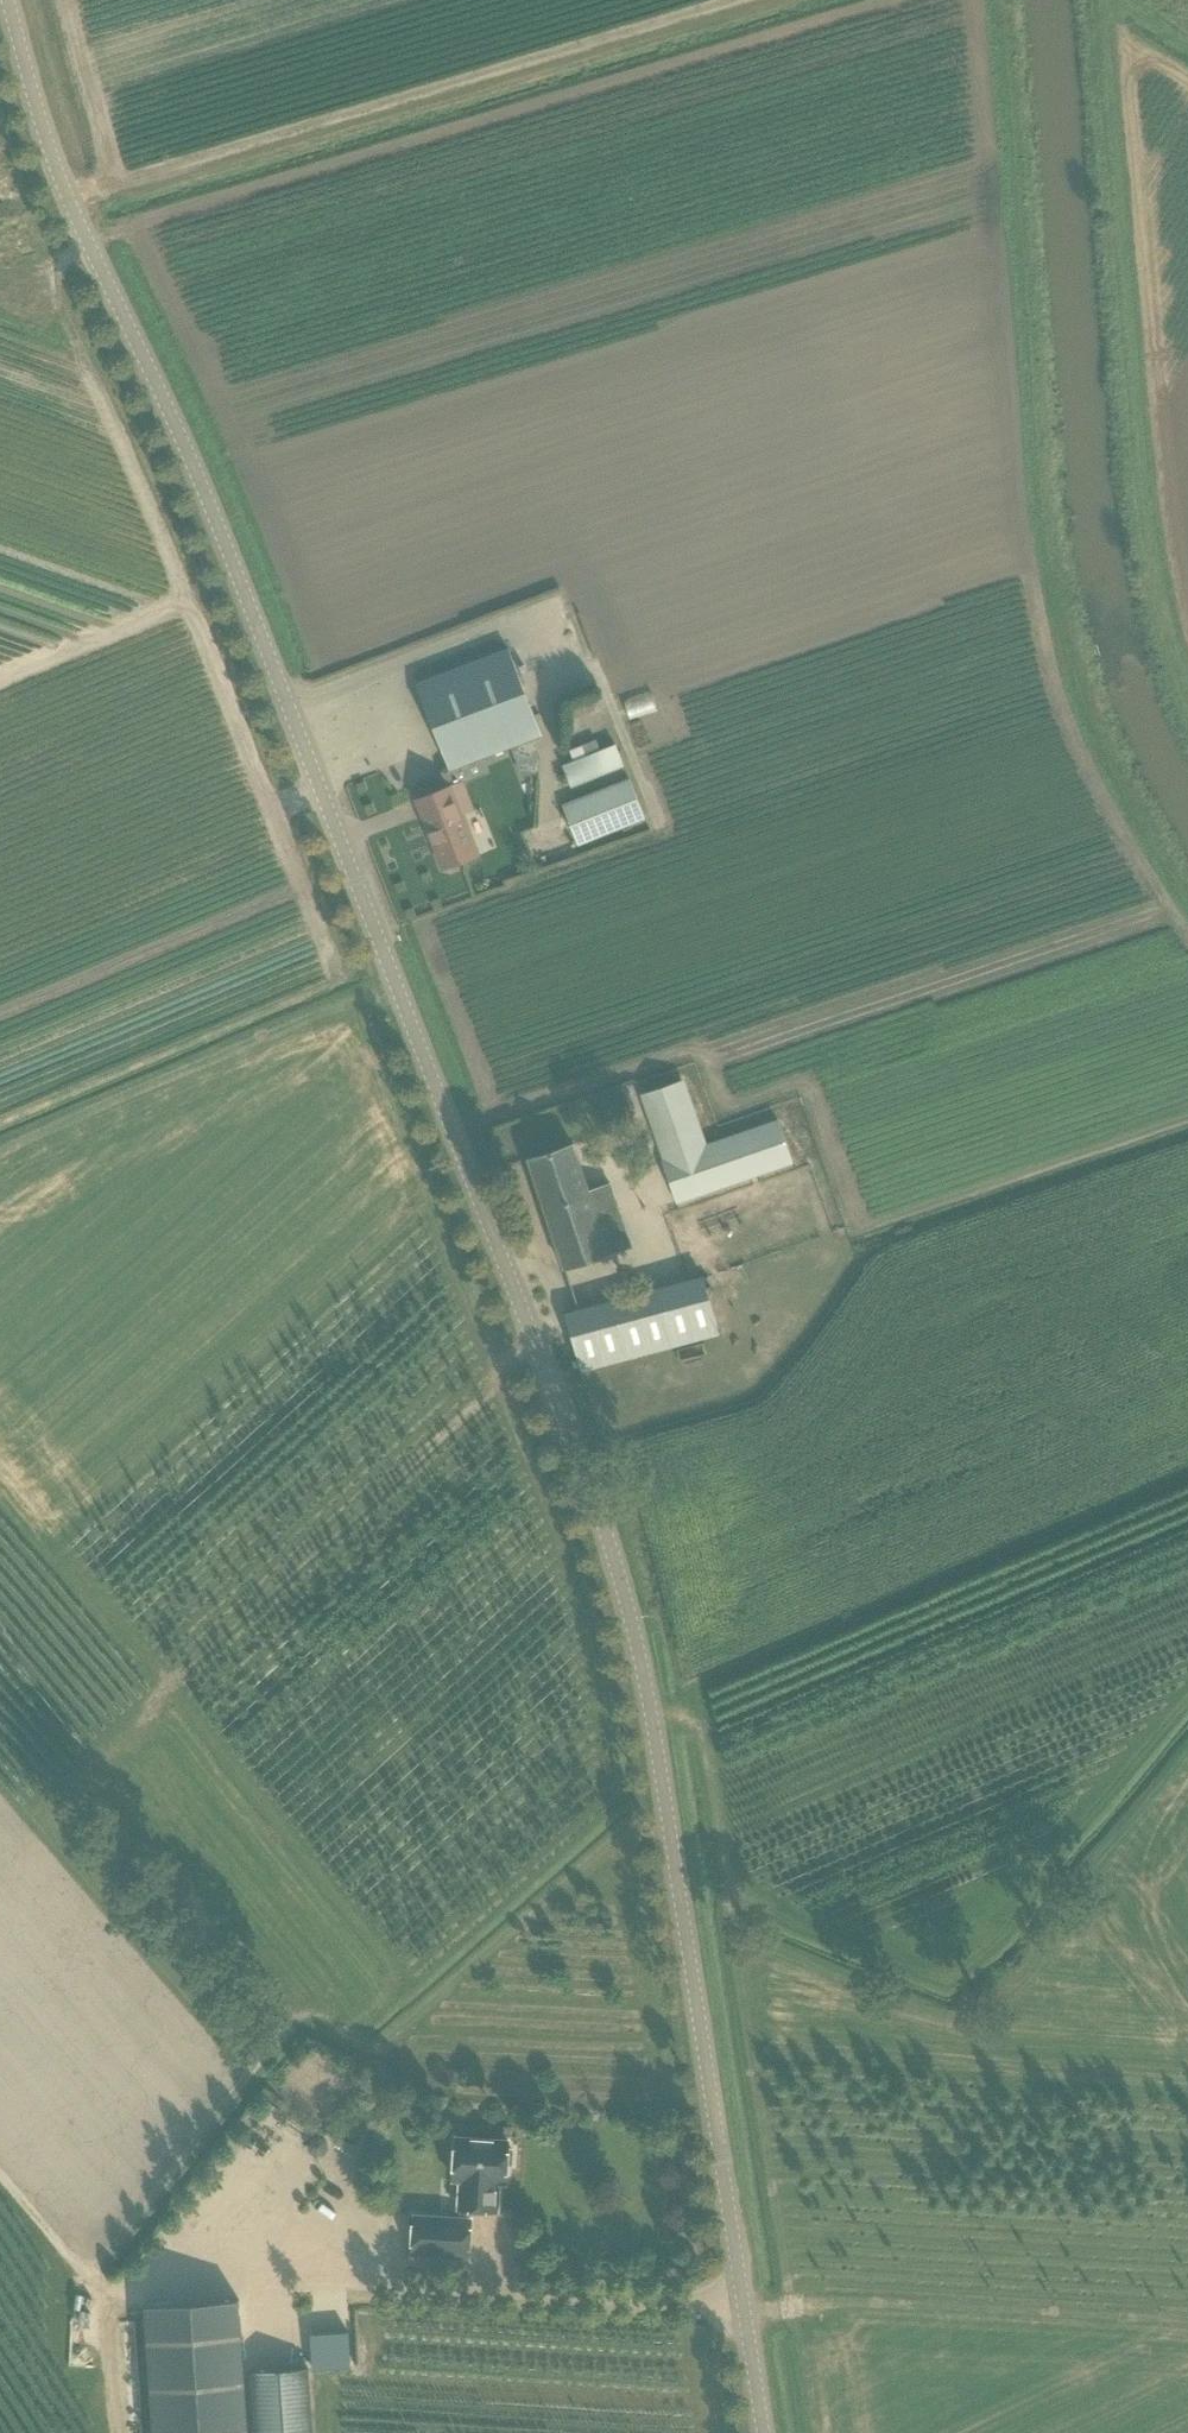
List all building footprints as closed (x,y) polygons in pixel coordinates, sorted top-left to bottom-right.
[(451,768),(473,760),(539,735),(507,650),(440,675),(417,683),(419,687),(427,707),(451,768)] [(563,765),(572,786),(623,766),(616,743),(563,765)] [(629,777),(561,803),(577,845),(645,820),(629,777)] [(479,854),(463,814),(452,787),(452,785),(416,800),(442,869),(446,867),(450,871),(459,867),(460,862),(479,854)] [(677,1204),(793,1163),(776,1118),(707,1142),(685,1079),(639,1095),(677,1204)] [(564,1268),(631,1245),(628,1237),(610,1183),(588,1189),(574,1144),(528,1159),(564,1268)] [(565,1314),(565,1315),(581,1370),(719,1333),(704,1277),(565,1314)] [(456,2137),(453,2178),(463,2179),(462,2206),(469,2206),(495,2208),(497,2181),(505,2182),(508,2140),(456,2137)] [(473,2216),(412,2213),(410,2255),(471,2258),(473,2216)] [(152,2432),(248,2432),(239,2300),(146,2305),(152,2432)] [(311,2332),(312,2367),(349,2365),(347,2330),(311,2332)] [(308,2367),(251,2372),(255,2432),(312,2432),(308,2367)]
